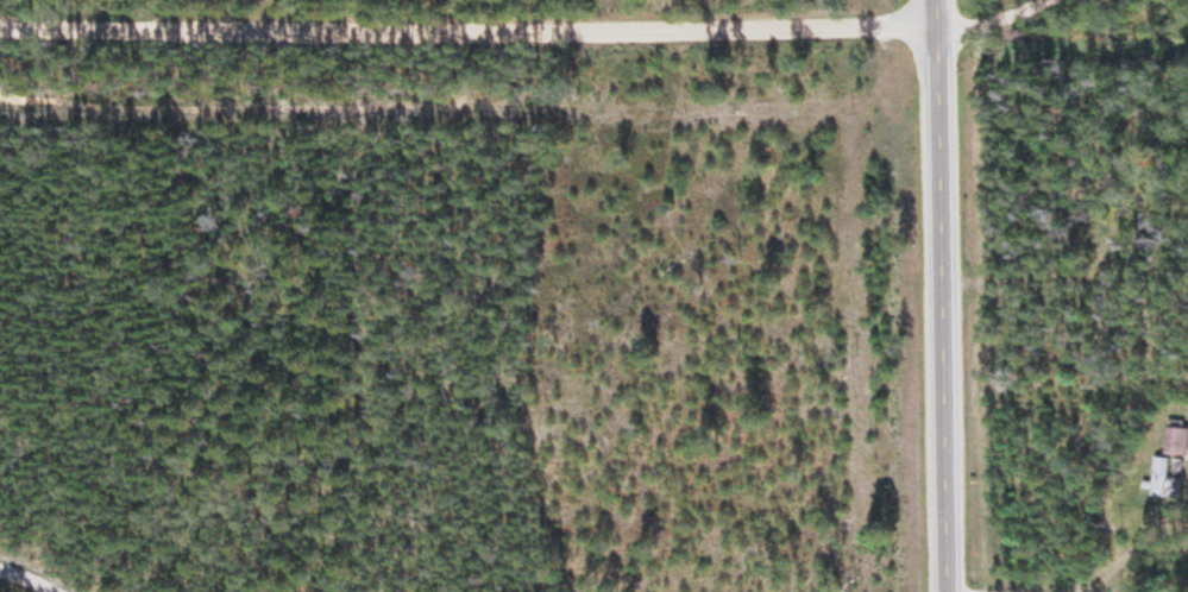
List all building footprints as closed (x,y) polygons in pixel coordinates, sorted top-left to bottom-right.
[(1182,461),(1187,444),(1187,433),(1170,427),(1160,452),(1182,461)] [(1180,501),(1182,481),(1167,479),(1170,461),(1154,458),(1148,497),(1180,501)]
